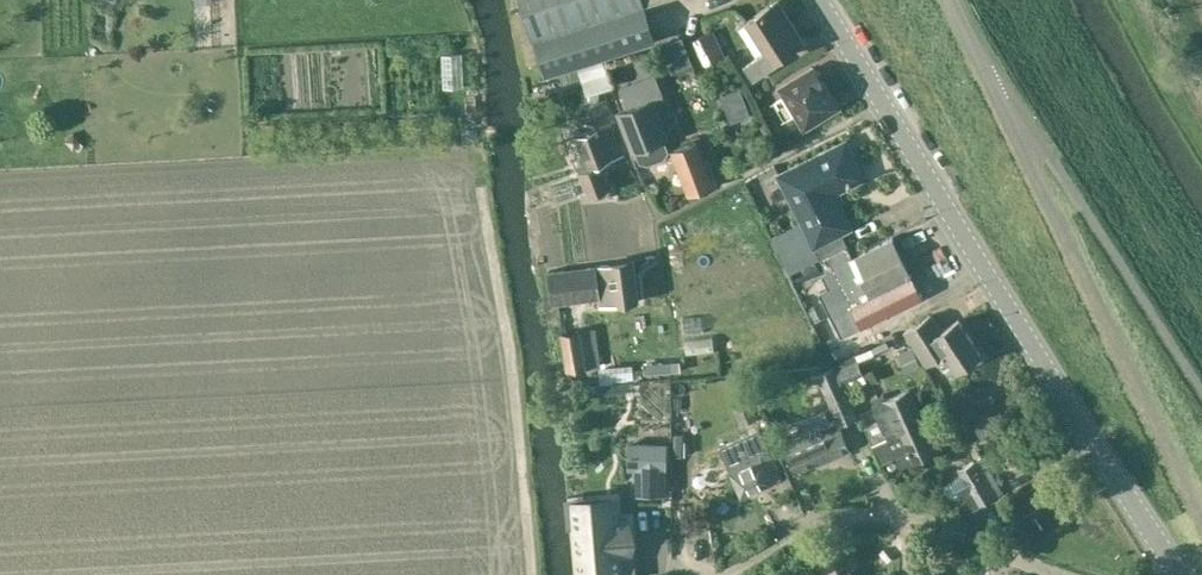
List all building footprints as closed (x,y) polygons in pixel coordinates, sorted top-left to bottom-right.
[(533,39),(534,39),(545,75),(578,64),(603,56),(656,39),(644,3),(655,0),(522,0),(533,39)] [(803,40),(778,0),(748,20),(767,51),(758,56),(768,71),(778,64),(774,59),(803,40)] [(704,65),(720,57),(708,32),(692,38),(704,65)] [(613,87),(603,56),(578,64),(587,95),(613,87)] [(805,127),(839,107),(815,67),(781,88),(805,127)] [(654,102),(663,98),(655,74),(622,87),(630,107),(617,112),(632,151),(636,150),(641,161),(648,162),(663,157),(667,151),(663,139),(667,137),(654,102)] [(577,136),(584,154),(573,159),(578,171),(589,197),(611,188),(601,163),(623,154),(612,123),(616,121),(609,102),(591,109),(598,128),(577,136)] [(714,185),(701,150),(696,140),(672,149),(689,194),(714,185)] [(845,141),(779,174),(821,257),(827,254),(847,244),(841,231),(851,226),(834,192),(863,177),(845,141)] [(847,244),(827,254),(862,325),(922,296),(893,237),(853,257),(847,244)] [(601,305),(638,301),(634,260),(548,271),(552,303),(600,298),(601,305)] [(959,319),(940,331),(931,316),(907,332),(927,365),(945,353),(956,369),(981,354),(959,319)] [(699,338),(699,325),(681,325),(681,339),(699,338)] [(584,369),(600,367),(595,329),(581,331),(561,333),(567,372),(584,369)] [(843,385),(847,383),(849,388),(863,382),(861,377),(865,375),(858,358),(835,369),(843,385)] [(844,386),(843,386),(833,364),(816,371),(826,393),(834,414),(839,412),(843,422),(856,417),(844,386)] [(880,419),(865,426),(873,444),(909,427),(906,420),(920,413),(909,388),(886,399),(883,394),(871,399),(880,419)] [(750,400),(734,407),(742,425),(757,418),(750,400)] [(837,419),(830,422),(824,410),(798,421),(801,428),(781,437),(787,453),(796,473),(850,449),(837,419)] [(909,427),(873,444),(880,461),(896,455),(901,466),(937,450),(920,413),(906,420),(909,427)] [(738,439),(719,448),(730,472),(741,496),(781,479),(769,451),(760,430),(746,436),(738,439)] [(631,456),(631,469),(635,469),(634,493),(665,494),(665,470),(666,457),(666,444),(635,443),(632,443),(631,456)] [(983,457),(959,472),(971,492),(953,502),(961,516),(1002,492),(983,457)] [(571,499),(579,574),(632,574),(626,496),(571,499)]
